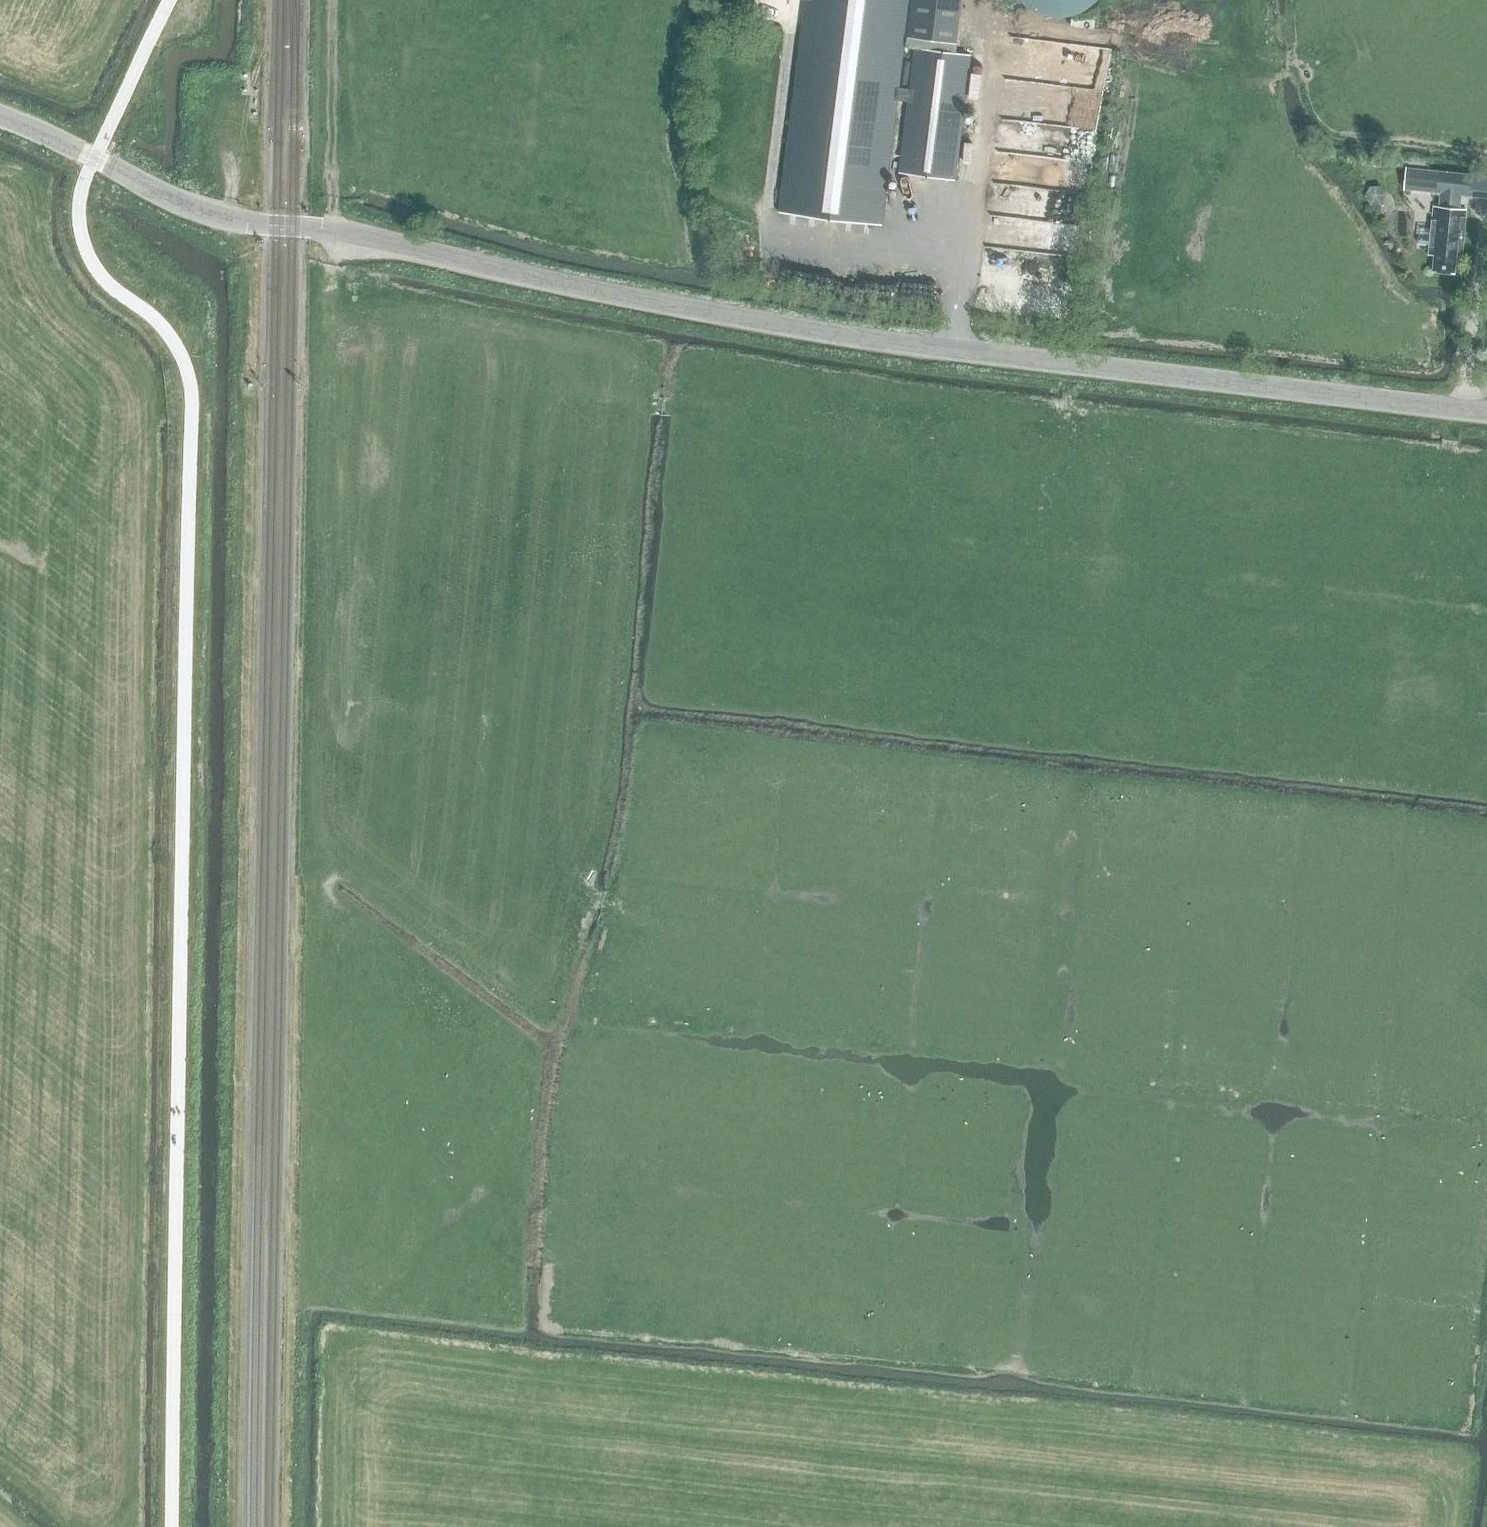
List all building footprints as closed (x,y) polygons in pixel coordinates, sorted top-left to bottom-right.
[(778,212),(881,225),(896,99),(907,101),(898,172),(954,179),(969,53),(913,46),(908,88),(897,87),(903,35),(957,41),(961,0),(805,0),(778,212)] [(1108,0),(1028,0),(1029,13),(1109,8),(1108,0)] [(1472,173),(1406,168),(1404,190),(1439,194),(1438,208),(1434,208),(1429,255),(1435,255),(1433,271),(1455,273),(1457,250),(1462,251),(1466,211),(1460,210),(1461,194),(1469,195),(1472,173)]
